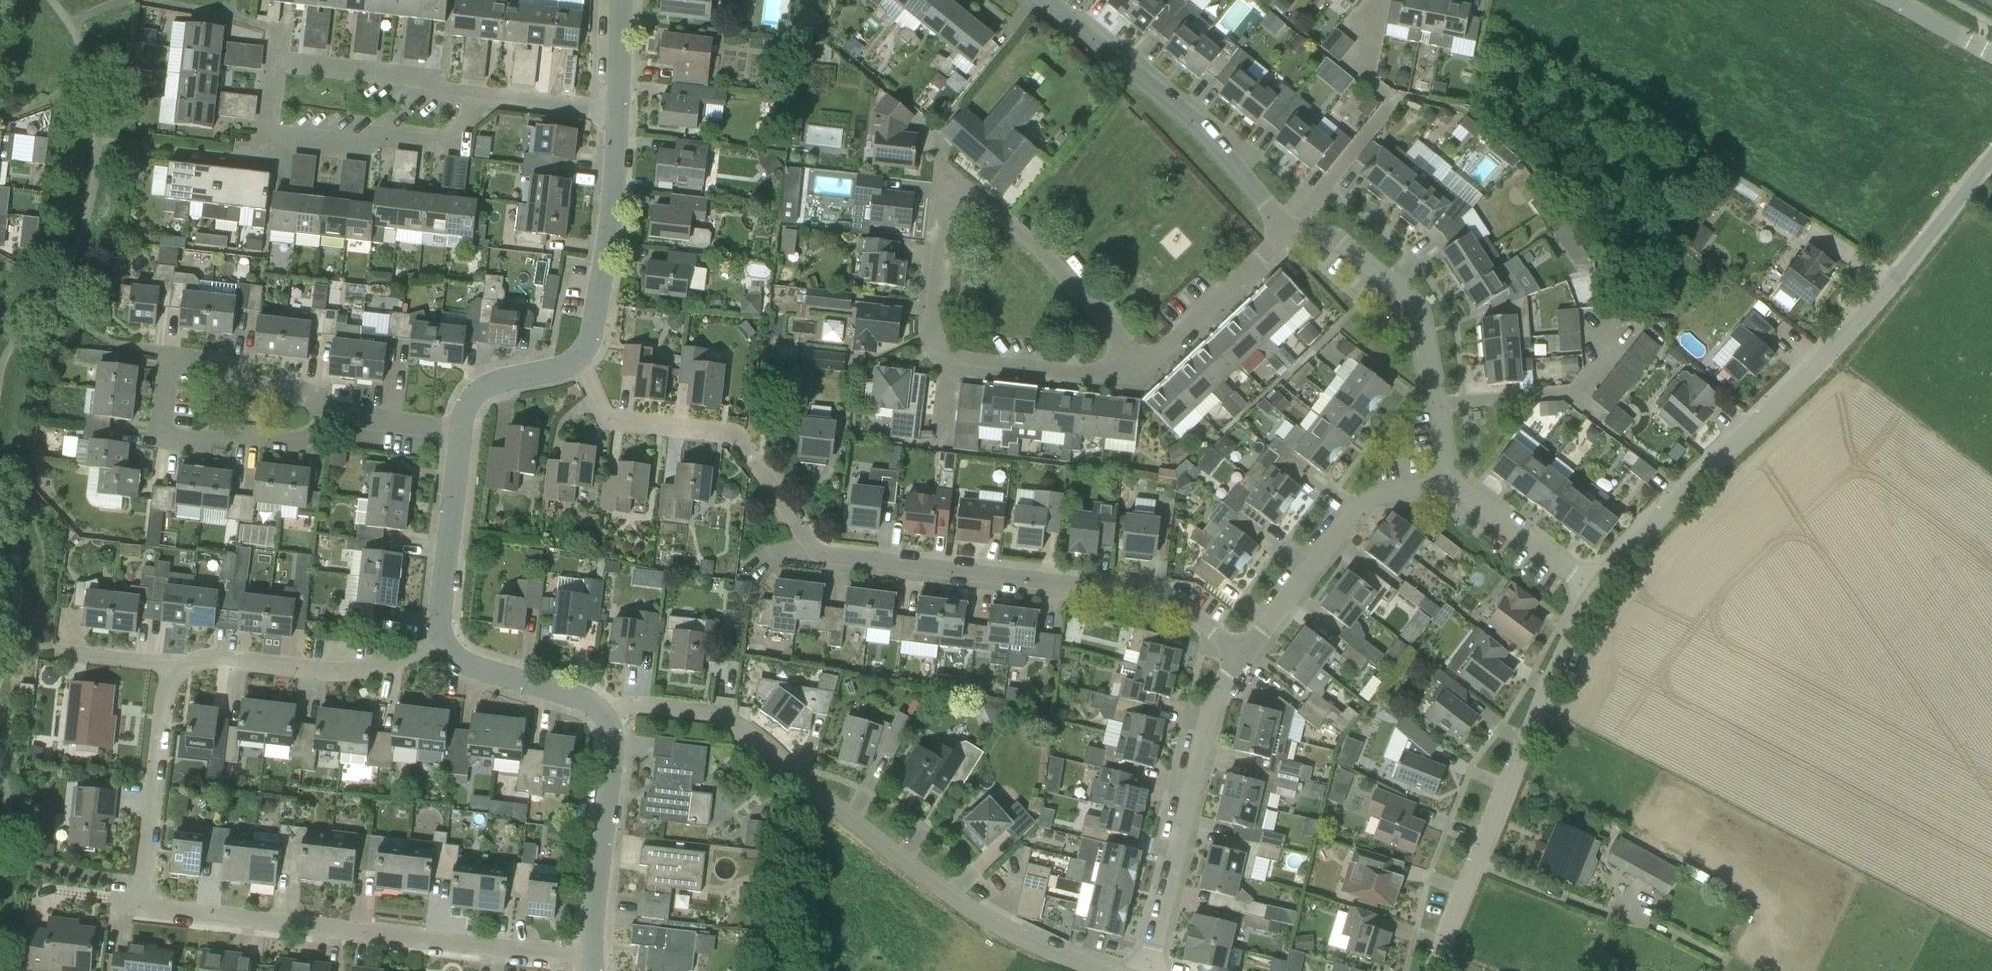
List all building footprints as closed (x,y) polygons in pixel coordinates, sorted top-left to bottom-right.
[(269,8),(281,10),(282,4),(296,5),(297,0),(270,0),(269,8)] [(296,5),(309,7),(307,27),(318,28),(320,8),(321,0),(297,0),(296,5)] [(320,8),(345,11),(346,0),(321,0),(320,8)] [(359,13),(370,14),(372,0),(346,0),(345,11),(359,13)] [(370,14),(382,16),(395,17),(397,0),(372,0),(370,14)] [(409,19),(420,20),(423,0),(397,0),(395,17),(409,19)] [(420,20),(432,21),(446,23),(449,3),(449,0),(423,0),(420,20)] [(467,39),(478,40),(482,2),(466,0),(457,0),(455,17),(453,37),(467,39)] [(478,40),(490,41),(503,43),(507,5),(508,0),(483,0),(482,2),(478,40)] [(517,44),(528,46),(533,0),(522,0),(520,3),(519,7),(507,5),(503,43),(517,44)] [(528,46),(540,47),(553,49),(557,12),(558,0),(533,0),(528,46)] [(711,17),(713,0),(665,0),(663,16),(711,21),(711,17)] [(904,11),(913,0),(890,0),(904,11)] [(904,11),(897,19),(914,33),(921,25),(941,0),(913,0),(904,11)] [(961,10),(948,0),(941,0),(921,25),(938,39),(961,10)] [(1112,0),(1108,5),(1120,15),(1120,16),(1126,21),(1142,0),(1112,0)] [(1126,21),(1132,26),(1132,25),(1144,35),(1151,27),(1160,35),(1185,5),(1188,1),(1189,0),(1142,0),(1126,21)] [(1267,10),(1270,5),(1275,0),(1255,0),(1267,10)] [(1271,6),(1284,17),(1292,6),(1285,0),(1276,0),(1271,6)] [(1353,8),(1360,0),(1343,0),(1353,8)] [(1384,37),(1418,44),(1427,0),(1404,0),(1403,4),(1391,2),(1384,37)] [(1438,48),(1438,47),(1440,48),(1449,0),(1427,0),(1418,44),(1438,48)] [(1477,39),(1481,20),(1469,17),(1471,7),(1464,6),(1465,3),(1451,0),(1449,0),(1440,48),(1451,50),(1454,39),(1476,43),(1477,39)] [(1176,61),(1182,66),(1204,39),(1213,27),(1213,26),(1212,27),(1199,17),(1202,13),(1188,1),(1185,5),(1160,35),(1170,43),(1164,51),(1176,61)] [(887,15),(880,6),(879,8),(873,15),(880,22),(887,15)] [(269,8),(268,22),(279,23),(281,10),(269,8)] [(978,24),(961,10),(938,39),(954,53),(955,53),(978,24)] [(1295,11),(1288,19),(1287,20),(1297,28),(1305,18),(1295,11)] [(553,49),(567,50),(579,52),(581,33),(583,15),(557,12),(553,49)] [(1276,37),(1285,26),(1271,14),(1261,25),(1276,37)] [(319,15),(318,28),(330,29),(331,16),(324,15),(319,15)] [(358,19),(357,32),(368,34),(369,21),(358,19)] [(369,21),(368,34),(380,35),(382,22),(369,21)] [(987,31),(978,24),(955,53),(954,53),(948,60),(948,61),(940,71),(948,77),(954,70),(953,68),(961,58),(972,67),(993,41),(984,34),(987,31)] [(186,51),(222,56),(223,43),(225,29),(189,25),(186,51)] [(408,26),(407,38),(418,40),(420,27),(408,26)] [(420,27),(418,40),(430,41),(432,29),(420,27)] [(1355,44),(1336,28),(1321,47),(1340,63),(1355,44)] [(906,44),(914,34),(913,32),(904,29),(898,38),(906,44)] [(152,46),(153,32),(143,30),(141,30),(139,45),(141,45),(152,46)] [(921,42),(914,34),(906,44),(915,50),(921,42)] [(675,82),(709,86),(714,42),(665,36),(662,66),(677,68),(675,82)] [(1301,57),(1310,45),(1311,45),(1300,36),(1290,48),(1301,57)] [(1243,37),(1236,46),(1241,50),(1248,41),(1243,37)] [(906,44),(898,38),(894,47),(899,52),(906,44)] [(1227,38),(1217,49),(1204,39),(1182,66),(1188,71),(1200,81),(1207,73),(1216,81),(1241,50),(1227,38)] [(866,49),(854,39),(844,50),(856,60),(866,49)] [(228,56),(241,58),(243,45),(229,44),(228,51),(228,56)] [(823,60),(825,45),(813,44),(811,44),(810,58),(823,60)] [(466,45),(465,58),(476,59),(477,46),(466,45)] [(477,46),(476,59),(488,61),(489,48),(477,46)] [(1238,111),(1260,83),(1247,72),(1255,62),(1241,50),(1216,81),(1226,88),(1219,96),(1232,106),(1231,107),(1238,111)] [(219,81),(221,66),(222,56),(186,51),(183,76),(219,81)] [(516,51),(515,64),(526,65),(527,52),(516,51)] [(527,52),(526,65),(538,67),(539,54),(532,53),(527,52)] [(138,69),(140,55),(130,53),(128,68),(138,69)] [(226,67),(240,68),(241,58),(228,56),(226,67)] [(940,71),(948,61),(948,60),(937,56),(931,64),(940,71)] [(566,57),(565,70),(577,71),(578,58),(574,58),(566,57)] [(1328,59),(1317,72),(1331,83),(1341,70),(1328,59)] [(1378,78),(1387,81),(1389,72),(1380,69),(1378,78)] [(963,90),(967,74),(953,71),(949,86),(963,90)] [(945,85),(944,78),(938,73),(930,84),(940,92),(945,85)] [(180,101),(216,105),(217,93),(219,81),(183,76),(180,101)] [(1414,93),(1429,96),(1432,82),(1417,79),(1414,93)] [(1432,94),(1445,97),(1447,84),(1434,82),(1432,94)] [(1297,96),(1283,84),(1274,95),(1260,83),(1238,111),(1244,116),(1256,126),(1262,118),(1272,126),(1297,96)] [(697,130),(699,118),(700,104),(707,104),(707,103),(718,104),(720,91),(679,86),(678,97),(664,96),(660,126),(697,130)] [(982,125),(981,123),(966,110),(942,136),(957,149),(983,172),(980,176),(1003,197),(1041,154),(1016,132),(1039,106),(1016,86),(982,125)] [(122,106),(133,107),(134,96),(135,94),(124,93),(122,106)] [(222,106),(236,108),(237,95),(224,94),(222,106)] [(1368,119),(1380,105),(1368,95),(1357,109),(1368,119)] [(133,107),(144,108),(145,97),(134,96),(133,107)] [(873,167),(908,171),(917,172),(919,157),(915,156),(918,137),(905,135),(906,126),(914,116),(889,96),(872,116),(870,137),(876,138),(873,167)] [(1316,129),(1303,118),(1311,108),(1297,96),(1272,126),(1282,134),(1275,142),(1288,152),(1287,152),(1293,157),(1316,129)] [(213,130),(215,116),(216,105),(180,101),(177,126),(213,130)] [(1338,103),(1330,113),(1334,116),(1342,106),(1338,103)] [(221,117),(234,119),(236,108),(222,106),(221,117)] [(793,108),(792,122),(803,124),(806,109),(793,108)] [(1455,117),(1445,109),(1438,117),(1439,117),(1437,119),(1447,127),(1455,117)] [(1437,119),(1439,117),(1438,117),(1431,111),(1424,119),(1431,126),(1437,119)] [(1484,131),(1467,117),(1460,126),(1476,140),(1484,131)] [(1316,166),(1326,174),(1353,141),(1324,118),(1316,129),(1293,157),(1299,162),(1300,161),(1312,171),(1316,166)] [(11,135),(12,125),(0,126),(0,134),(11,135)] [(539,128),(536,156),(525,155),(523,167),(560,171),(561,159),(574,160),(577,133),(539,128)] [(14,162),(17,136),(11,135),(0,134),(0,161),(14,162)] [(466,137),(466,155),(494,156),(494,138),(466,137)] [(34,164),(47,166),(50,140),(37,139),(34,164)] [(1374,195),(1407,155),(1398,148),(1390,157),(1372,142),(1357,161),(1366,169),(1360,176),(1370,184),(1366,189),(1374,195)] [(657,181),(704,187),(709,146),(678,143),(677,154),(661,152),(657,181)] [(1521,162),(1505,148),(1497,157),(1512,170),(1521,162)] [(783,167),(773,154),(760,163),(770,177),(783,167)] [(1395,204),(1427,164),(1418,157),(1414,161),(1407,155),(1374,195),(1381,202),(1385,197),(1395,204)] [(136,162),(135,172),(143,173),(145,173),(146,163),(144,163),(136,162)] [(166,201),(165,212),(164,213),(176,214),(175,220),(189,222),(192,203),(196,163),(195,167),(170,164),(166,201)] [(197,164),(196,163),(192,203),(205,205),(203,219),(205,219),(214,221),(221,170),(197,167),(197,164)] [(1408,223),(1441,183),(1432,176),(1436,171),(1427,164),(1395,204),(1404,212),(1400,217),(1408,223)] [(568,211),(571,183),(558,182),(560,171),(523,167),(522,178),(531,180),(528,206),(568,211)] [(245,172),(221,170),(214,221),(240,224),(242,209),(246,173),(247,173),(247,169),(246,169),(245,172)] [(786,169),(783,196),(800,197),(803,171),(786,169)] [(246,173),(242,209),(255,211),(253,229),(265,231),(272,175),(247,173),(246,173)] [(384,245),(385,230),(399,232),(403,194),(404,188),(405,175),(393,173),(391,193),(377,191),(375,206),(376,206),(373,227),(374,227),(374,229),(372,244),(384,245)] [(415,190),(417,176),(405,175),(404,188),(415,190)] [(872,205),(870,226),(909,231),(909,235),(910,235),(914,197),(882,194),(884,178),(858,175),(855,203),(872,205)] [(302,191),(303,178),(292,177),(290,190),(302,191)] [(313,193),(315,180),(303,178),(302,191),(313,193)] [(454,194),(455,180),(443,179),(442,193),(454,194)] [(1742,179),(1735,190),(1754,203),(1761,192),(1742,179)] [(465,196),(467,182),(455,180),(454,194),(465,196)] [(352,198),(353,184),(342,183),(339,203),(326,201),(321,239),(322,239),(322,237),(346,240),(346,242),(347,242),(351,204),(352,198)] [(1434,227),(1442,234),(1444,237),(1473,209),(1441,183),(1408,223),(1415,229),(1419,225),(1429,233),(1434,227)] [(363,200),(365,186),(353,184),(352,198),(363,200)] [(428,197),(414,195),(403,194),(399,232),(423,235),(428,197)] [(297,236),(301,198),(289,197),(275,195),(271,233),(297,236)] [(1553,207),(1544,195),(1531,204),(1539,216),(1553,207)] [(449,238),(453,200),(441,199),(428,197),(423,235),(449,238)] [(706,223),(708,201),(673,197),(672,210),(655,208),(651,238),(688,242),(687,247),(707,249),(710,247),(711,236),(709,231),(691,229),(692,221),(706,223)] [(326,201),(313,199),(301,198),(297,236),(321,239),(326,201)] [(1808,221),(1791,211),(1773,199),(1763,216),(1781,227),(1798,238),(1808,221)] [(478,203),(464,201),(453,200),(449,238),(448,249),(473,252),(474,240),(476,226),(478,203)] [(375,207),(362,205),(351,204),(347,242),(372,245),(372,244),(374,229),(374,227),(373,227),(376,206),(375,206),(375,207)] [(514,244),(535,246),(534,254),(542,255),(543,247),(545,247),(546,236),(565,238),(568,211),(528,206),(519,205),(514,244)] [(1491,235),(1473,209),(1444,237),(1451,248),(1442,253),(1446,259),(1443,261),(1452,274),(1493,247),(1487,238),(1491,235)] [(1548,223),(1558,216),(1553,209),(1543,216),(1548,223)] [(9,215),(0,214),(0,248),(3,248),(5,236),(7,236),(9,215)] [(41,250),(42,217),(25,217),(24,250),(41,250)] [(474,240),(485,241),(486,227),(476,226),(474,240)] [(1555,235),(1578,267),(1589,259),(1566,227),(1555,235)] [(1700,255),(1713,236),(1701,228),(1688,247),(1700,255)] [(784,231),(782,257),(796,258),(798,233),(784,231)] [(212,236),(197,234),(196,245),(211,247),(212,236)] [(212,236),(211,247),(227,249),(229,238),(212,236)] [(186,244),(187,244),(187,240),(162,237),(160,246),(179,249),(185,250),(186,244)] [(899,244),(859,239),(857,254),(863,255),(860,284),(900,288),(904,285),(907,263),(897,262),(899,244)] [(246,251),(262,253),(263,243),(247,241),(246,251)] [(1832,264),(1816,252),(1807,246),(1780,282),(1811,305),(1828,283),(1822,278),(1832,264)] [(1499,257),(1493,247),(1452,274),(1460,287),(1463,285),(1466,290),(1467,291),(1496,272),(1495,271),(1490,263),(1499,257)] [(697,270),(698,256),(669,253),(668,265),(649,263),(646,294),(688,299),(689,290),(706,293),(709,271),(697,270)] [(1517,257),(1505,265),(1495,271),(1496,272),(1467,291),(1466,290),(1464,292),(1473,305),(1475,304),(1479,309),(1490,302),(1492,310),(1527,297),(1529,295),(1517,279),(1528,272),(1517,257)] [(1704,269),(1712,276),(1717,270),(1710,263),(1704,269)] [(175,274),(176,268),(158,266),(156,274),(149,287),(148,289),(122,286),(119,312),(131,313),(130,324),(157,327),(159,307),(171,308),(175,273),(175,274)] [(1287,324),(1302,310),(1311,318),(1318,312),(1284,275),(1281,272),(1282,271),(1281,271),(1264,287),(1267,290),(1260,297),(1287,324)] [(473,283),(484,284),(486,273),(478,272),(474,276),(473,283)] [(207,333),(211,297),(198,295),(200,282),(195,276),(175,274),(175,273),(171,308),(183,310),(181,330),(207,333)] [(393,275),(387,274),(381,280),(380,288),(392,288),(393,275)] [(418,283),(417,274),(409,275),(410,284),(418,283)] [(557,302),(561,278),(548,275),(544,299),(557,302)] [(521,312),(504,311),(504,303),(502,303),(503,293),(492,292),(493,277),(486,276),(483,299),(480,325),(492,327),(490,345),(517,349),(519,329),(533,331),(535,317),(531,312),(521,311),(521,312)] [(249,312),(252,286),(238,285),(238,286),(213,283),(211,297),(207,333),(233,336),(236,310),(249,312)] [(252,286),(249,312),(261,313),(264,288),(252,286)] [(806,306),(835,310),(835,314),(851,316),(853,294),(808,289),(806,306)] [(741,315),(761,316),(763,296),(742,295),(741,315)] [(1280,351),(1270,340),(1287,324),(1260,297),(1254,303),(1250,300),(1234,315),(1274,357),(1275,357),(1280,351)] [(1530,338),(1529,327),(1527,297),(1492,310),(1495,319),(1483,320),(1483,327),(1480,327),(1482,343),(1530,338)] [(466,329),(441,326),(436,363),(463,366),(466,342),(478,344),(480,325),(483,299),(478,299),(469,306),(466,329)] [(854,341),(853,351),(875,353),(877,341),(898,344),(902,311),(859,306),(855,341),(854,341)] [(308,360),(311,335),(324,336),(327,311),(325,311),(312,309),(311,317),(300,316),(287,315),(286,320),(282,357),(308,360)] [(1580,334),(1579,310),(1558,312),(1559,335),(1580,334)] [(324,336),(335,338),(331,377),(356,380),(363,328),(347,326),(348,317),(338,316),(338,312),(327,311),(324,336)] [(404,315),(403,315),(400,339),(413,341),(411,360),(436,363),(441,326),(429,324),(424,312),(411,316),(408,315),(404,315)] [(1748,372),(1755,378),(1775,356),(1763,345),(1775,331),(1753,312),(1741,326),(1740,325),(1730,337),(1742,347),(1733,358),(1722,370),(1723,371),(1731,378),(1738,384),(1748,372)] [(364,314),(363,328),(356,380),(383,383),(389,338),(400,339),(403,315),(391,313),(390,317),(364,314)] [(1222,333),(1215,339),(1241,367),(1248,375),(1265,360),(1269,362),(1274,357),(1234,315),(1218,330),(1222,333)] [(286,320),(260,317),(256,354),(282,357),(286,320)] [(825,322),(823,342),(843,344),(845,324),(825,322)] [(1297,335),(1309,347),(1321,336),(1309,323),(1297,335)] [(1643,333),(1635,343),(1654,358),(1662,348),(1643,333)] [(1580,334),(1559,335),(1561,353),(1581,351),(1580,334)] [(1523,361),(1522,361),(1522,351),(1532,350),(1530,338),(1482,343),(1483,358),(1486,358),(1487,364),(1523,361)] [(1205,343),(1189,357),(1242,413),(1249,406),(1236,393),(1234,394),(1224,384),(1241,367),(1215,339),(1208,346),(1205,343)] [(1344,340),(1336,350),(1347,359),(1354,349),(1344,340)] [(1635,343),(1628,352),(1647,367),(1654,358),(1635,343)] [(653,349),(646,349),(626,346),(623,377),(638,378),(635,400),(665,403),(667,383),(669,370),(651,368),(653,349)] [(720,409),(722,390),(725,367),(707,365),(708,350),(683,348),(680,376),(692,378),(689,406),(720,409)] [(1336,375),(1338,377),(1338,376),(1348,383),(1377,406),(1378,406),(1377,406),(1390,389),(1361,366),(1360,367),(1355,364),(1363,353),(1356,348),(1348,358),(1349,359),(1336,375)] [(1663,361),(1674,370),(1684,358),(1674,349),(1663,361)] [(118,367),(120,355),(87,351),(85,363),(100,365),(97,392),(136,396),(139,369),(118,367)] [(800,368),(808,369),(846,373),(848,356),(802,351),(800,368)] [(1639,377),(1647,367),(1628,352),(1621,362),(1639,377)] [(1278,360),(1287,369),(1295,362),(1286,353),(1278,360)] [(1222,406),(1235,419),(1242,413),(1189,357),(1173,372),(1176,376),(1170,382),(1196,410),(1213,394),(1223,405),(1222,406)] [(1278,360),(1275,357),(1274,357),(1269,362),(1267,364),(1277,374),(1284,367),(1278,360)] [(1562,374),(1578,373),(1576,358),(1560,360),(1562,374)] [(1488,380),(1489,387),(1523,384),(1522,373),(1534,372),(1532,360),(1522,361),(1523,361),(1487,364),(1484,364),(1485,380),(1488,380)] [(1632,386),(1639,377),(1621,362),(1613,371),(1632,386)] [(1299,372),(1306,378),(1314,370),(1308,364),(1299,372)] [(891,438),(920,441),(927,376),(909,374),(910,372),(907,368),(902,368),(902,367),(892,366),(892,370),(875,368),(874,381),(864,381),(862,404),(871,405),(870,410),(894,412),(891,438)] [(815,377),(808,369),(799,377),(807,385),(815,377)] [(1606,381),(1625,395),(1632,386),(1613,371),(1606,381)] [(1723,387),(1731,378),(1723,371),(1715,380),(1723,387)] [(1306,378),(1299,372),(1290,381),(1299,390),(1308,381),(1306,378)] [(1673,430),(1678,425),(1691,437),(1712,414),(1710,412),(1720,400),(1693,376),(1692,377),(1687,372),(1682,373),(1664,392),(1664,395),(1655,405),(1661,410),(1660,412),(1661,413),(1658,417),(1673,430)] [(1338,377),(1325,393),(1334,401),(1364,423),(1377,407),(1377,406),(1348,383),(1338,376),(1338,377)] [(1617,405),(1625,395),(1606,381),(1598,390),(1617,405)] [(1144,402),(1173,432),(1196,410),(1170,382),(1163,389),(1159,385),(1142,401),(1143,402),(1144,402)] [(984,388),(983,401),(982,414),(981,426),(980,430),(1003,433),(1001,448),(1009,449),(1010,445),(1017,387),(995,384),(994,389),(984,388)] [(959,398),(983,401),(984,388),(962,385),(961,385),(959,398)] [(1017,387),(1010,445),(1017,446),(1019,429),(1042,432),(1047,395),(1038,394),(1038,389),(1017,387)] [(112,419),(113,419),(133,422),(136,396),(97,392),(87,390),(85,415),(87,415),(85,430),(110,432),(112,419)] [(1610,414),(1617,405),(1598,390),(1591,400),(1610,414)] [(1047,395),(1042,432),(1065,435),(1063,451),(1061,450),(1060,462),(1069,464),(1071,451),(1078,394),(1057,391),(1056,396),(1047,395)] [(1273,391),(1265,399),(1281,415),(1290,405),(1277,392),(1276,394),(1273,391)] [(1334,401),(1325,393),(1312,410),(1320,417),(1321,417),(1351,440),(1364,423),(1334,401)] [(1082,437),(1104,440),(1109,402),(1100,401),(1100,396),(1078,394),(1071,451),(1080,452),(1082,437)] [(958,411),(982,414),(983,401),(959,398),(958,411)] [(1106,440),(1137,444),(1141,401),(1119,398),(1118,403),(1109,402),(1104,440),(1106,440)] [(1540,418),(1558,417),(1557,402),(1539,404),(1540,418)] [(1634,421),(1618,407),(1604,423),(1620,437),(1634,421)] [(956,424),(981,426),(982,414),(958,411),(956,424)] [(809,421),(803,421),(799,458),(802,458),(802,464),(827,467),(828,455),(834,455),(837,424),(832,424),(832,420),(810,417),(809,421)] [(1321,417),(1320,417),(1307,434),(1338,458),(1338,457),(1351,440),(1321,417)] [(980,430),(981,426),(956,424),(955,437),(979,439),(980,430)] [(1275,453),(1276,452),(1282,457),(1303,473),(1310,464),(1324,475),(1337,458),(1338,458),(1307,434),(1296,426),(1283,443),(1277,438),(1269,448),(1275,453)] [(1591,426),(1586,432),(1587,441),(1593,446),(1602,435),(1591,426)] [(487,489),(507,492),(518,493),(521,475),(540,477),(542,460),(537,459),(540,432),(509,429),(507,452),(492,450),(487,489)] [(109,444),(110,432),(85,430),(84,442),(80,441),(77,467),(90,469),(103,470),(127,472),(130,446),(109,444)] [(979,439),(955,437),(954,450),(977,453),(979,439)] [(1532,456),(1514,442),(1492,472),(1510,485),(1532,456)] [(1173,462),(1185,456),(1179,444),(1167,450),(1173,462)] [(1008,456),(1018,458),(1018,457),(1020,446),(1017,446),(1010,445),(1009,449),(1008,456)] [(1527,498),(1550,468),(1542,461),(1549,452),(1540,445),(1532,456),(1510,485),(1527,498)] [(592,490),(594,470),(596,450),(565,446),(562,467),(548,466),(544,502),(574,505),(576,488),(592,490)] [(900,458),(901,449),(892,448),(891,457),(900,458)] [(1303,473),(1282,457),(1276,452),(1275,453),(1269,448),(1268,448),(1247,475),(1290,508),(1304,490),(1297,485),(1296,481),(1302,474),(1304,476),(1305,475),(1303,473)] [(1220,465),(1225,459),(1213,450),(1208,457),(1220,465)] [(1632,468),(1639,459),(1629,451),(1622,460),(1632,468)] [(955,474),(957,457),(957,456),(939,454),(937,465),(941,469),(944,473),(955,474)] [(1544,512),(1567,481),(1574,472),(1557,459),(1550,468),(1527,498),(1544,512)] [(1657,472),(1639,459),(1632,468),(1629,471),(1647,485),(1657,472)] [(1185,473),(1193,467),(1187,460),(1175,471),(1178,480),(1185,473)] [(372,476),(369,501),(409,506),(412,480),(391,477),(392,465),(367,462),(366,476),(372,476)] [(647,503),(648,488),(651,468),(621,465),(618,486),(605,484),(602,512),(630,516),(632,501),(647,503)] [(259,466),(256,498),(243,497),(240,522),(258,524),(259,516),(253,516),(254,511),(280,514),(285,468),(259,466)] [(708,503),(712,471),(680,467),(678,487),(663,485),(659,517),(690,520),(692,502),(708,503)] [(163,516),(164,516),(176,518),(177,507),(202,510),(203,510),(207,471),(181,468),(179,489),(166,488),(163,516)] [(321,494),(309,493),(312,472),(285,468),(280,514),(319,519),(321,494)] [(103,470),(100,496),(87,494),(87,497),(88,500),(90,503),(92,505),(95,507),(98,507),(122,510),(123,498),(138,500),(141,473),(127,472),(103,470)] [(879,532),(882,504),(895,505),(899,473),(871,470),(869,490),(854,488),(850,528),(879,532)] [(1178,480),(1175,471),(1159,470),(1158,478),(1178,480)] [(243,497),(231,495),(234,475),(207,471),(203,510),(202,510),(201,524),(226,527),(227,520),(240,522),(243,497)] [(1185,473),(1178,480),(1176,494),(1185,497),(1194,493),(1198,483),(1197,482),(1191,478),(1185,473)] [(1122,484),(1131,492),(1139,483),(1130,475),(1122,484)] [(1237,514),(1262,532),(1263,531),(1260,530),(1266,521),(1270,521),(1276,526),(1290,508),(1247,475),(1224,505),(1225,505),(1237,515),(1237,514)] [(1584,495),(1583,494),(1567,481),(1544,512),(1561,525),(1584,495)] [(740,490),(736,485),(729,484),(724,488),(723,495),(727,500),(734,501),(739,497),(740,490)] [(1601,508),(1601,509),(1609,498),(1591,484),(1583,494),(1584,495),(1561,525),(1578,538),(1601,508)] [(160,549),(164,516),(163,516),(166,488),(154,487),(147,548),(160,549)] [(936,497),(908,495),(904,534),(934,538),(934,536),(948,538),(953,491),(937,489),(936,497)] [(1014,527),(1018,528),(1016,547),(1043,550),(1045,535),(1060,536),(1064,495),(1018,490),(1016,507),(1014,527)] [(1002,534),(1004,514),(1006,504),(962,499),(958,541),(988,544),(990,533),(1002,534)] [(382,542),(384,530),(406,532),(409,506),(369,501),(369,502),(359,501),(357,525),(359,526),(358,539),(382,542)] [(1068,536),(1071,536),(1069,554),(1097,557),(1099,543),(1114,545),(1118,506),(1094,503),(1093,514),(1074,512),(1073,514),(1070,513),(1068,536)] [(1259,547),(1254,543),(1253,542),(1253,538),(1258,530),(1262,533),(1262,532),(1237,514),(1237,515),(1225,505),(1203,533),(1245,565),(1259,547)] [(1618,522),(1602,510),(1601,509),(1601,508),(1578,538),(1596,551),(1618,522)] [(1157,557),(1161,519),(1155,519),(1156,516),(1133,513),(1133,516),(1127,515),(1123,554),(1126,554),(1125,560),(1150,563),(1151,557),(1157,557)] [(1378,532),(1413,559),(1427,540),(1393,514),(1384,526),(1383,525),(1378,532)] [(239,547),(275,551),(278,528),(242,523),(239,547)] [(1208,554),(1205,557),(1193,572),(1216,590),(1217,589),(1215,588),(1222,579),(1225,578),(1231,583),(1245,565),(1203,533),(1198,529),(1190,540),(1208,554)] [(1364,552),(1380,564),(1398,578),(1413,559),(1378,532),(1372,540),(1373,540),(1364,552)] [(1453,560),(1461,550),(1451,543),(1441,536),(1434,545),(1453,560)] [(358,540),(348,539),(347,551),(354,552),(357,552),(358,540)] [(358,539),(358,540),(357,552),(354,552),(350,578),(361,580),(400,583),(403,556),(383,554),(381,554),(382,542),(358,539)] [(614,554),(616,543),(604,542),(602,553),(614,554)] [(252,550),(239,549),(238,557),(252,558),(252,550)] [(297,565),(312,567),(313,557),(298,555),(297,565)] [(714,577),(716,562),(702,561),(701,575),(714,577)] [(158,563),(156,578),(153,602),(165,604),(163,623),(189,626),(194,589),(195,578),(170,575),(171,564),(158,563)] [(619,575),(620,564),(607,563),(606,574),(619,575)] [(157,568),(156,568),(146,567),(143,569),(142,577),(156,578),(156,572),(157,568)] [(1389,606),(1398,593),(1366,568),(1357,579),(1349,572),(1340,584),(1335,581),(1330,587),(1364,613),(1370,617),(1382,601),(1389,606)] [(153,602),(156,578),(142,577),(141,588),(132,587),(128,592),(130,596),(115,594),(111,631),(137,634),(141,601),(153,602)] [(218,592),(194,589),(189,626),(215,629),(218,610),(230,611),(234,579),(220,578),(218,592)] [(266,635),(270,598),(245,595),(247,581),(234,579),(230,611),(242,613),(240,632),(266,635)] [(87,609),(85,623),(85,628),(111,631),(115,594),(116,589),(102,587),(99,580),(86,584),(78,583),(75,608),(87,609)] [(359,603),(342,601),(341,615),(374,619),(376,606),(397,609),(400,583),(361,580),(359,603)] [(524,633),(527,613),(527,609),(541,611),(544,584),(518,581),(516,600),(498,597),(495,629),(524,633)] [(585,640),(587,621),(588,617),(600,618),(605,583),(584,581),(583,595),(558,592),(553,636),(585,640)] [(748,595),(749,584),(737,582),(736,594),(738,594),(748,595)] [(797,621),(800,585),(777,582),(774,602),(762,601),(759,626),(771,627),(770,633),(795,636),(797,621)] [(1405,584),(1398,593),(1408,601),(1417,608),(1425,598),(1405,584)] [(1511,584),(1495,605),(1496,609),(1499,612),(1488,626),(1524,652),(1545,625),(1530,614),(1538,605),(1511,584)] [(834,609),(822,608),(824,588),(800,585),(797,621),(819,624),(818,633),(830,634),(831,634),(834,609)] [(1360,624),(1357,622),(1364,613),(1330,587),(1326,593),(1330,597),(1321,608),(1347,627),(1338,638),(1349,647),(1369,662),(1377,668),(1385,657),(1365,641),(1366,639),(1360,624)] [(284,600),(270,598),(266,635),(292,638),(294,625),(306,626),(310,591),(286,588),(284,600)] [(848,591),(846,610),(834,609),(831,634),(830,634),(829,647),(841,649),(844,627),(868,630),(872,594),(848,591)] [(906,618),(893,616),(896,596),(872,594),(868,630),(891,633),(890,642),(902,643),(903,643),(906,618)] [(68,607),(69,597),(61,596),(60,606),(68,607)] [(920,599),(917,619),(906,618),(903,643),(902,643),(901,655),(937,659),(938,648),(939,648),(943,602),(920,599)] [(977,627),(965,625),(967,605),(943,602),(939,648),(974,651),(977,627)] [(1432,619),(1439,609),(1431,603),(1423,613),(1432,619)] [(555,606),(543,604),(541,618),(554,620),(555,606)] [(1449,619),(1455,611),(1445,605),(1440,612),(1449,619)] [(991,608),(989,628),(977,627),(974,651),(995,654),(996,646),(1011,648),(1015,611),(991,608)] [(1039,614),(1015,611),(1011,648),(1009,668),(1022,669),(1026,667),(1027,658),(1054,661),(1056,636),(1036,634),(1039,614)] [(641,667),(643,648),(643,646),(657,647),(660,615),(632,612),(631,621),(615,619),(613,643),(611,664),(641,667)] [(1425,632),(1432,622),(1422,615),(1415,625),(1425,632)] [(673,645),(673,651),(670,671),(702,675),(704,656),(717,657),(721,623),(669,617),(668,631),(674,632),(672,645),(673,645)] [(1135,629),(1130,648),(1129,652),(1140,655),(1137,666),(1176,675),(1182,652),(1181,652),(1180,652),(1157,647),(1160,635),(1135,629)] [(1322,671),(1336,652),(1305,629),(1291,648),(1322,671)] [(1459,676),(1463,678),(1479,691),(1481,687),(1495,698),(1513,674),(1500,664),(1509,653),(1483,633),(1469,651),(1475,656),(1459,676)] [(1403,662),(1412,647),(1398,639),(1390,654),(1403,662)] [(1361,673),(1369,662),(1349,647),(1341,657),(1361,673)] [(1277,666),(1293,678),(1313,694),(1306,704),(1331,724),(1346,734),(1359,716),(1348,708),(1343,715),(1321,699),(1324,694),(1324,689),(1332,678),(1322,671),(1291,648),(1277,666)] [(1124,663),(1120,676),(1116,675),(1109,697),(1143,705),(1143,706),(1156,709),(1159,697),(1170,700),(1176,675),(1137,666),(1124,663)] [(1430,701),(1435,706),(1427,716),(1461,742),(1479,718),(1459,703),(1467,692),(1433,665),(1429,670),(1434,674),(1431,678),(1441,685),(1430,701)] [(968,692),(970,679),(962,678),(960,693),(968,695),(968,692)] [(762,698),(768,702),(761,712),(789,732),(791,729),(810,732),(813,714),(828,717),(835,694),(788,686),(789,684),(774,682),(762,698)] [(981,697),(982,689),(979,684),(971,683),(969,695),(981,697)] [(72,684),(66,745),(76,746),(75,753),(99,755),(100,748),(113,749),(115,731),(111,730),(115,689),(72,684)] [(35,697),(36,686),(21,685),(20,695),(35,697)] [(1369,703),(1375,695),(1365,688),(1359,696),(1369,703)] [(1019,695),(1015,690),(1007,689),(1005,702),(1018,703),(1019,695)] [(1123,725),(1120,736),(1160,745),(1165,722),(1164,722),(1141,717),(1143,706),(1143,705),(1109,697),(1095,693),(1092,703),(1091,703),(1090,709),(1100,712),(1100,714),(1104,720),(1123,725)] [(1269,712),(1264,711),(1245,706),(1239,729),(1288,740),(1295,710),(1279,698),(1269,712)] [(245,702),(241,736),(228,734),(225,763),(238,765),(241,743),(265,746),(270,705),(245,702)] [(841,738),(847,740),(840,761),(869,770),(873,756),(880,753),(893,759),(920,705),(914,702),(906,716),(899,713),(893,725),(883,722),(881,729),(848,717),(841,738)] [(1331,724),(1306,704),(1298,715),(1317,729),(1320,726),(1326,730),(1331,724)] [(290,758),(293,759),(303,760),(306,731),(294,730),(297,708),(270,705),(265,746),(266,746),(264,758),(290,761),(290,758)] [(213,753),(213,757),(212,762),(225,763),(228,734),(217,733),(219,711),(193,708),(188,750),(213,753)] [(398,708),(394,741),(382,740),(379,769),(383,769),(382,774),(389,774),(390,770),(392,770),(395,749),(419,752),(424,711),(398,708)] [(1394,708),(1388,715),(1399,724),(1405,717),(1394,708)] [(1065,723),(1066,716),(1063,711),(1056,709),(1054,721),(1065,723)] [(321,711),(318,732),(306,731),(303,760),(302,771),(315,773),(316,762),(317,753),(342,755),(347,714),(321,711)] [(443,765),(442,774),(451,775),(455,776),(458,743),(447,742),(450,714),(424,711),(419,752),(418,763),(443,765)] [(382,740),(370,739),(373,717),(347,714),(342,755),(341,765),(367,768),(366,772),(377,774),(378,769),(379,769),(382,740)] [(1446,769),(1429,763),(1430,758),(1440,746),(1405,716),(1405,717),(1399,724),(1395,729),(1403,735),(1393,762),(1398,764),(1392,779),(1436,795),(1439,785),(1444,784),(1442,779),(1446,769)] [(455,776),(468,777),(469,767),(473,767),(479,763),(479,759),(495,760),(499,720),(474,717),(471,744),(458,743),(455,776)] [(534,757),(522,756),(526,723),(499,720),(495,760),(494,772),(519,774),(517,795),(525,796),(526,792),(530,792),(534,757)] [(1234,751),(1258,757),(1255,769),(1299,780),(1302,765),(1287,762),(1292,742),(1288,741),(1288,740),(1239,729),(1234,751)] [(1127,775),(1129,764),(1154,770),(1160,745),(1120,736),(1117,748),(1107,746),(1105,751),(1088,747),(1084,765),(1101,769),(1127,775)] [(549,737),(546,759),(534,757),(530,792),(530,796),(543,798),(543,793),(569,796),(575,740),(549,737)] [(1351,739),(1342,762),(1357,768),(1366,744),(1351,739)] [(924,799),(933,785),(944,792),(951,781),(963,788),(984,753),(967,742),(959,745),(954,753),(941,745),(934,756),(916,746),(905,768),(908,770),(899,784),(924,799)] [(702,785),(704,769),(707,749),(675,746),(673,761),(657,759),(654,787),(658,787),(657,796),(649,795),(646,820),(653,821),(653,822),(658,823),(658,822),(709,828),(713,796),(691,793),(692,784),(702,785)] [(41,762),(44,749),(32,747),(30,759),(41,762)] [(1063,770),(1064,761),(1051,758),(1049,766),(1063,770)] [(293,759),(292,770),(302,771),(303,760),(293,759)] [(1096,791),(1108,793),(1105,806),(1143,816),(1148,792),(1135,789),(1138,777),(1127,775),(1101,769),(1096,791)] [(1252,782),(1248,781),(1228,776),(1223,799),(1268,809),(1271,794),(1295,800),(1299,780),(1255,769),(1252,782)] [(1346,784),(1350,774),(1340,770),(1336,780),(1346,784)] [(442,777),(448,778),(448,784),(453,785),(455,776),(442,774),(442,777)] [(467,786),(468,777),(455,776),(454,785),(467,786)] [(68,850),(104,853),(108,813),(115,814),(117,794),(74,790),(68,850)] [(1374,838),(1394,846),(1413,853),(1424,825),(1409,820),(1415,806),(1376,791),(1366,815),(1381,821),(1374,838)] [(1040,815),(1043,800),(1031,798),(1028,812),(1040,815)] [(988,847),(1002,834),(1005,831),(1016,843),(1037,824),(1017,803),(1007,812),(1001,810),(991,799),(966,822),(970,827),(965,832),(981,850),(986,845),(988,847)] [(1283,850),(1286,837),(1263,831),(1268,809),(1223,799),(1217,821),(1239,826),(1236,839),(1248,842),(1282,850),(1283,850)] [(528,806),(514,804),(513,818),(527,820),(528,806)] [(1114,846),(1116,835),(1137,840),(1143,816),(1104,806),(1100,819),(1086,815),(1080,839),(1082,839),(1082,838),(1114,846)] [(295,828),(296,819),(283,817),(281,836),(256,833),(255,843),(254,843),(249,884),(276,887),(278,865),(290,867),(295,828)] [(747,820),(744,845),(764,847),(767,822),(747,820)] [(1592,840),(1593,839),(1558,824),(1551,841),(1556,843),(1545,870),(1540,868),(1539,870),(1574,885),(1575,884),(1582,888),(1588,885),(1596,864),(1594,859),(1600,844),(1592,840)] [(205,826),(203,837),(178,834),(174,875),(200,878),(202,857),(214,858),(217,829),(214,829),(214,827),(205,826)] [(290,867),(303,868),(301,880),(327,883),(332,841),(307,838),(308,829),(295,828),(290,867)] [(231,831),(217,829),(214,858),(227,859),(224,881),(249,884),(254,843),(230,840),(231,831)] [(548,841),(559,842),(561,830),(549,829),(548,841)] [(371,836),(367,836),(333,832),(332,841),(327,883),(353,886),(355,864),(367,866),(371,836)] [(429,895),(431,873),(443,874),(447,846),(446,846),(448,834),(435,833),(434,844),(409,841),(404,892),(429,895)] [(404,892),(409,841),(371,836),(367,866),(380,867),(377,889),(404,892)] [(1142,853),(1114,846),(1082,838),(1082,839),(1077,861),(1086,863),(1086,862),(1137,874),(1138,873),(1137,873),(1142,853)] [(1668,896),(1681,873),(1620,839),(1608,862),(1668,896)] [(1256,857),(1257,858),(1279,863),(1282,850),(1248,842),(1245,855),(1211,847),(1208,861),(1202,859),(1200,867),(1242,877),(1242,878),(1250,880),(1250,879),(1256,857)] [(55,858),(55,846),(44,846),(43,858),(55,858)] [(470,858),(468,858),(459,857),(460,847),(447,846),(443,874),(456,876),(452,907),(478,910),(482,869),(469,867),(470,858)] [(649,895),(669,897),(671,898),(672,889),(689,891),(689,892),(701,894),(706,852),(695,850),(695,853),(642,847),(640,867),(649,868),(648,878),(651,879),(649,895)] [(1359,899),(1358,903),(1377,908),(1377,907),(1378,904),(1393,908),(1393,906),(1396,897),(1398,897),(1404,878),(1389,874),(1393,860),(1355,849),(1351,864),(1349,863),(1340,894),(1359,899)] [(742,858),(759,860),(759,858),(768,859),(768,853),(743,850),(742,858)] [(1070,859),(1065,880),(1082,884),(1083,883),(1132,895),(1137,876),(1137,874),(1086,862),(1086,863),(1077,861),(1070,859)] [(521,865),(509,864),(508,872),(482,869),(478,910),(504,913),(506,892),(518,893),(521,865)] [(1025,876),(1049,881),(1052,870),(1028,864),(1025,876)] [(554,919),(560,870),(521,865),(518,893),(531,895),(528,916),(554,919)] [(1259,919),(1265,920),(1268,907),(1253,903),(1253,900),(1242,890),(1239,890),(1242,878),(1242,877),(1200,867),(1198,875),(1204,877),(1201,890),(1235,899),(1233,908),(1241,909),(1240,914),(1259,919)] [(756,926),(764,926),(768,870),(767,870),(759,870),(758,890),(757,905),(756,926)] [(1046,893),(1049,881),(1025,876),(1022,888),(1046,893)] [(1078,904),(1127,916),(1128,915),(1127,915),(1132,895),(1083,883),(1082,884),(1077,905),(1078,905),(1078,904)] [(1043,905),(1046,893),(1022,888),(1019,900),(1043,905)] [(757,905),(758,890),(740,889),(739,904),(757,905)] [(1039,922),(1043,905),(1019,900),(1015,917),(1039,922)] [(1078,905),(1077,911),(1072,931),(1086,934),(1087,930),(1122,938),(1127,918),(1127,916),(1078,904),(1078,905)] [(1328,946),(1347,951),(1353,953),(1352,957),(1362,960),(1363,956),(1383,962),(1391,935),(1369,928),(1373,916),(1379,918),(1379,917),(1351,908),(1348,915),(1338,912),(1328,946)] [(1289,912),(1286,925),(1294,926),(1297,914),(1289,912)] [(1236,925),(1214,920),(1195,915),(1191,930),(1190,930),(1188,938),(1185,937),(1184,938),(1231,948),(1236,925)] [(1268,933),(1271,921),(1265,920),(1259,919),(1256,930),(1268,933)] [(48,970),(91,970),(96,931),(68,928),(69,922),(51,920),(50,933),(36,931),(32,969),(48,970)] [(695,954),(697,933),(633,926),(631,946),(640,947),(637,970),(641,970),(693,970),(695,954)] [(717,955),(718,936),(703,935),(701,954),(717,955)] [(1310,951),(1309,937),(1295,938),(1296,952),(1310,951)] [(1230,952),(1231,948),(1184,938),(1188,939),(1186,947),(1187,948),(1184,962),(1221,970),(1225,970),(1230,952)] [(115,970),(174,970),(174,964),(172,964),(173,954),(147,951),(147,947),(131,945),(130,957),(117,955),(115,970)] [(203,970),(251,970),(253,958),(206,952),(203,970)] [(277,970),(331,970),(331,967),(278,961),(277,970)]
